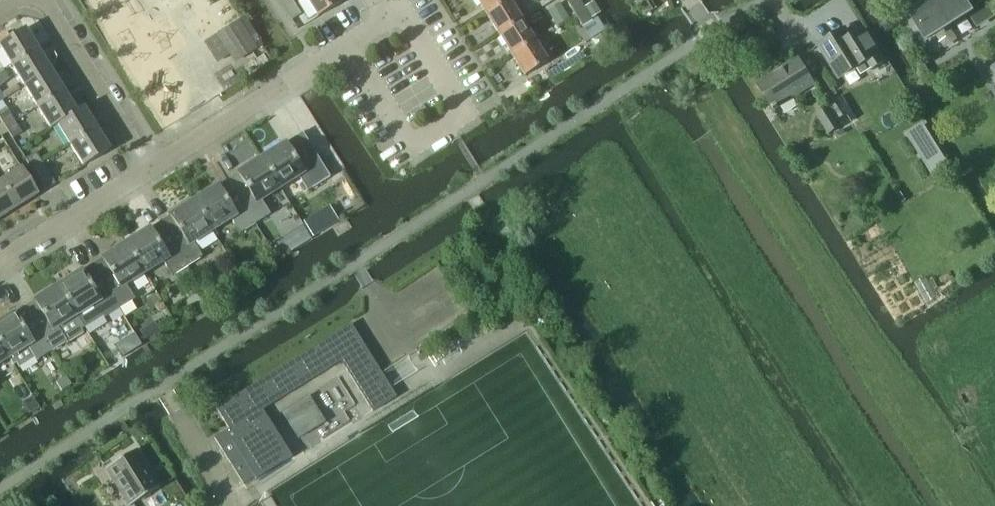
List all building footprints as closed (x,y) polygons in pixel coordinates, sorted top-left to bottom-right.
[(284,9),(294,3),(292,0),(279,0),(284,9)] [(316,18),(339,4),(337,0),(305,0),(316,18)] [(486,14),(508,0),(477,0),(486,14)] [(486,14),(498,35),(521,21),(508,0),(486,14)] [(575,15),(584,10),(578,0),(573,0),(567,3),(575,15)] [(652,10),(646,0),(634,0),(644,15),(652,10)] [(987,16),(977,0),(962,0),(932,0),(911,13),(928,40),(970,15),(975,23),(987,16)] [(294,3),(284,9),(292,20),(301,15),(294,3)] [(595,7),(586,13),(591,21),(597,18),(600,16),(595,7)] [(584,10),(575,15),(582,27),(591,21),(586,13),(584,10)] [(604,30),(597,18),(591,21),(582,27),(590,40),(604,30)] [(511,56),(534,42),(521,21),(498,35),(511,56)] [(254,49),(237,22),(217,34),(234,62),(254,49)] [(10,67),(37,50),(24,29),(9,38),(0,44),(0,50),(10,67)] [(846,29),(819,45),(839,77),(846,73),(845,71),(859,63),(860,64),(865,61),(870,70),(883,62),(868,38),(856,45),(851,37),(849,34),(846,29)] [(0,36),(0,44),(9,38),(5,32),(0,36)] [(547,63),(534,42),(511,56),(524,77),(547,63)] [(37,50),(10,67),(23,87),(49,70),(37,50)] [(774,109),(814,84),(798,58),(758,84),(774,109)] [(49,70),(23,87),(35,107),(62,91),(49,70)] [(60,123),(75,112),(62,91),(35,107),(49,130),(60,123)] [(815,116),(828,135),(842,126),(839,121),(829,106),(815,116)] [(82,107),(75,112),(60,123),(72,143),(95,129),(82,107)] [(6,127),(15,122),(8,111),(0,116),(0,118),(6,127)] [(15,122),(6,127),(13,138),(22,133),(15,122)] [(95,129),(72,143),(85,164),(108,150),(95,129)] [(260,158),(279,189),(298,177),(307,192),(329,178),(306,140),(288,151),(284,144),(260,158)] [(933,142),(916,152),(934,180),(951,171),(933,142)] [(36,152),(25,159),(32,169),(42,162),(36,152)] [(241,181),(231,187),(254,224),(269,215),(260,200),(279,189),(260,158),(236,173),(241,181)] [(42,162),(32,169),(45,189),(55,183),(42,162)] [(0,181),(0,184),(15,209),(36,195),(20,169),(0,181)] [(15,209),(0,184),(0,218),(15,209)] [(193,202),(211,231),(229,219),(239,234),(254,224),(231,187),(221,194),(217,187),(193,202)] [(173,224),(163,230),(187,267),(202,257),(192,242),(211,231),(193,202),(169,217),(173,224)] [(302,226),(296,230),(305,243),(310,239),(302,226)] [(149,229),(125,244),(143,274),(162,262),(171,276),(187,267),(163,230),(153,236),(149,229)] [(95,272),(119,309),(134,300),(125,285),(143,274),(125,244),(101,259),(105,266),(95,272)] [(275,247),(271,250),(276,258),(280,255),(275,247)] [(81,272),(58,286),(84,328),(102,317),(103,319),(119,309),(95,272),(85,278),(81,272)] [(37,309),(27,315),(51,352),(85,331),(84,328),(76,316),(58,286),(33,302),(37,309)] [(0,323),(0,345),(8,358),(12,365),(15,363),(19,368),(34,358),(36,361),(51,352),(27,315),(17,321),(13,315),(0,323)] [(155,322),(139,331),(144,340),(160,331),(155,322)] [(352,323),(217,408),(227,424),(210,434),(239,481),(253,472),(257,480),(292,458),(271,425),(264,430),(255,415),(342,360),(373,409),(397,396),(352,323)] [(141,345),(134,334),(127,338),(134,350),(141,345)] [(8,358),(0,345),(0,364),(8,358)] [(61,391),(71,385),(66,376),(56,383),(61,391)] [(32,399),(22,405),(28,415),(38,409),(32,399)] [(137,450),(104,470),(127,505),(129,505),(160,487),(137,450)]
